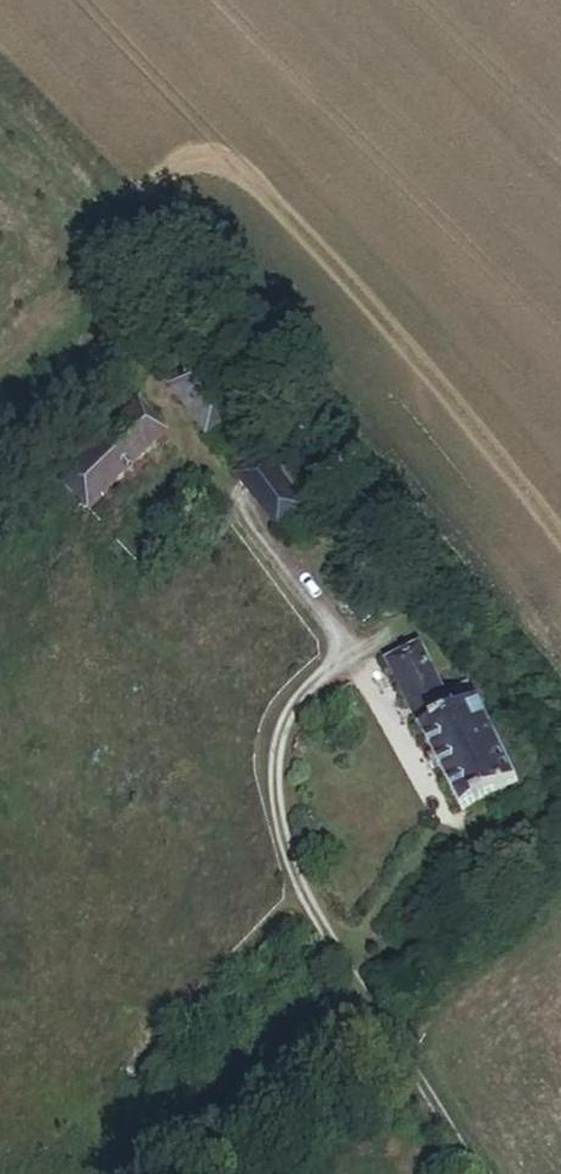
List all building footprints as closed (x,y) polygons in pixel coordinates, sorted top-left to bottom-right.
[(209,350),(170,383),(209,430),(248,397),(209,350)] [(136,400),(55,478),(82,507),(163,428),(136,400)] [(287,432),(261,453),(304,504),(308,501),(314,509),(328,497),(297,460),(305,453),(287,432)] [(304,504),(261,453),(238,472),(281,524),(304,504)] [(514,777),(477,697),(461,705),(452,709),(435,673),(443,669),(429,640),(385,660),(453,806),(514,777)] [(468,677),(452,684),(461,705),(477,697),(468,677)]
